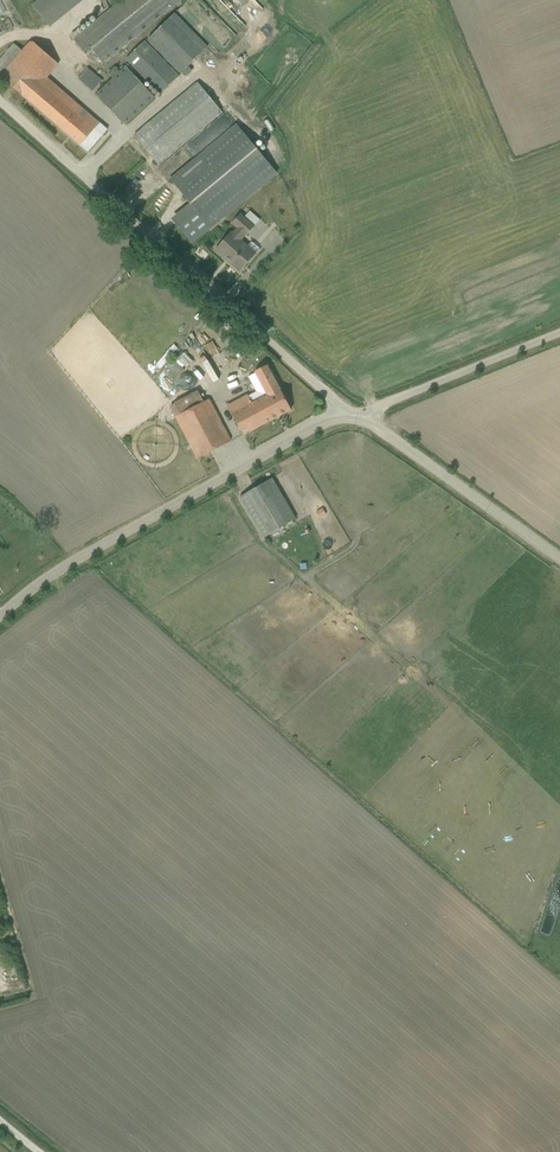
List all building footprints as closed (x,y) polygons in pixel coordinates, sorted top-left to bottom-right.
[(84,0),(38,0),(32,5),(50,28),(84,0)] [(73,40),(83,52),(90,48),(104,65),(182,0),(122,0),(73,40)] [(175,14),(147,41),(180,75),(182,74),(186,78),(192,72),(188,67),(208,48),(175,14)] [(159,95),(179,76),(145,41),(126,60),(159,95)] [(0,61),(0,76),(57,126),(77,104),(47,79),(59,65),(33,43),(29,42),(22,52),(13,45),(0,61)] [(155,99),(125,67),(120,72),(115,67),(107,74),(111,79),(95,94),(125,126),(155,99)] [(88,68),(78,80),(93,92),(103,81),(88,68)] [(222,113),(198,84),(135,136),(158,166),(188,142),(200,131),(222,113)] [(108,130),(77,104),(57,126),(88,153),(108,130)] [(190,203),(210,229),(211,229),(278,175),(236,125),(170,180),(190,203)] [(210,229),(190,203),(171,219),(193,245),(203,236),(203,235),(210,229)] [(255,226),(260,221),(250,211),(245,217),(255,226)] [(231,232),(215,250),(240,272),(242,270),(244,270),(246,267),(246,265),(259,250),(259,248),(253,243),(251,243),(248,246),(242,241),(254,226),(240,214),(232,224),(236,229),(232,233),(231,232)] [(188,366),(193,361),(184,353),(180,357),(188,366)] [(162,370),(175,381),(184,370),(177,364),(180,361),(174,356),(171,359),(171,360),(162,370)] [(228,406),(243,435),(291,410),(267,365),(254,372),(255,374),(248,378),(256,392),(248,397),(247,395),(228,406)] [(160,385),(164,390),(167,395),(169,397),(176,392),(173,388),(168,382),(169,382),(168,380),(167,380),(164,376),(158,380),(161,384),(160,385)] [(198,392),(170,406),(198,459),(230,442),(208,400),(204,402),(198,392)] [(295,519),(272,479),(240,496),(264,538),(295,519)]
